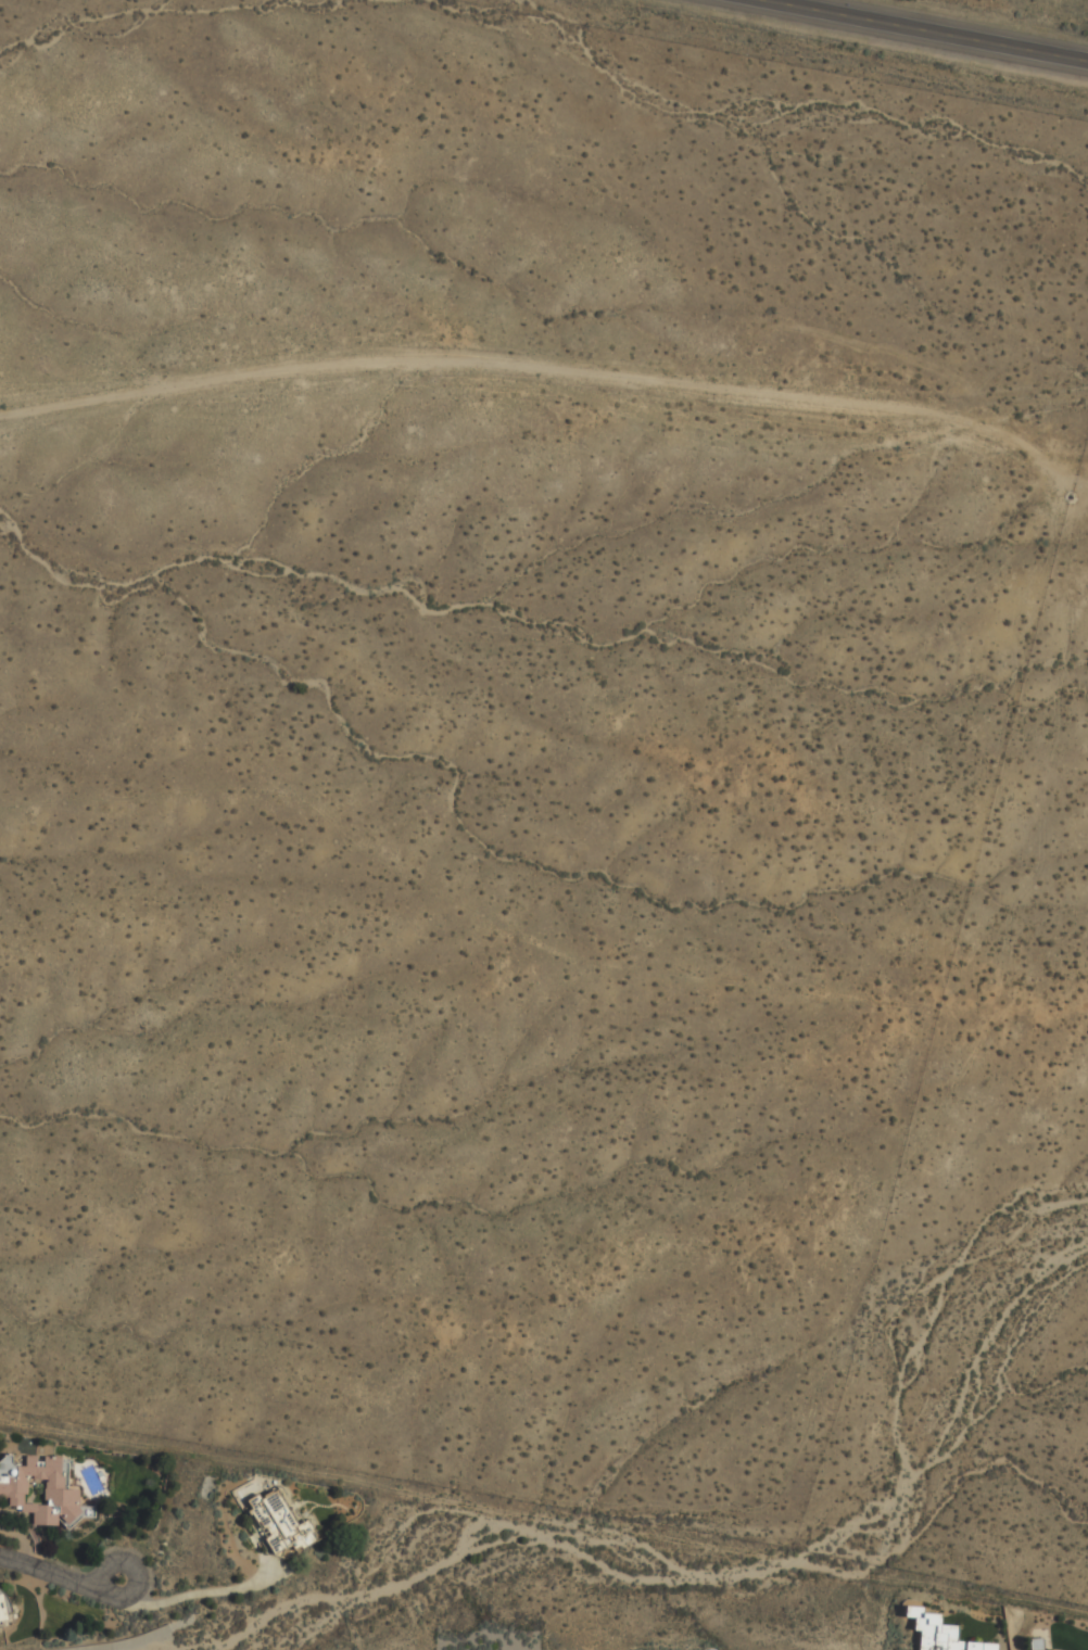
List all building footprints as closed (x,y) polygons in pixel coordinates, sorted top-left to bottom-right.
[(94,1504),(80,1506),(78,1488),(65,1490),(61,1455),(40,1457),(39,1454),(25,1456),(26,1464),(12,1465),(11,1457),(0,1458),(0,1498),(8,1497),(9,1506),(21,1505),(22,1512),(32,1511),(34,1526),(61,1523),(61,1522),(96,1518),(94,1504)] [(317,1539),(306,1520),(303,1522),(293,1503),(287,1506),(277,1489),(261,1498),(259,1493),(245,1501),(275,1554),(292,1545),(296,1552),(317,1539)] [(12,1626),(7,1590),(0,1591),(0,1628),(12,1626)] [(958,1641),(958,1626),(941,1625),(941,1614),(923,1613),(923,1607),(906,1606),(905,1617),(914,1617),(914,1630),(920,1630),(919,1649),(997,1649),(997,1643),(958,1641)] [(1043,1649),(1043,1638),(1029,1639),(1029,1649),(1043,1649)]
